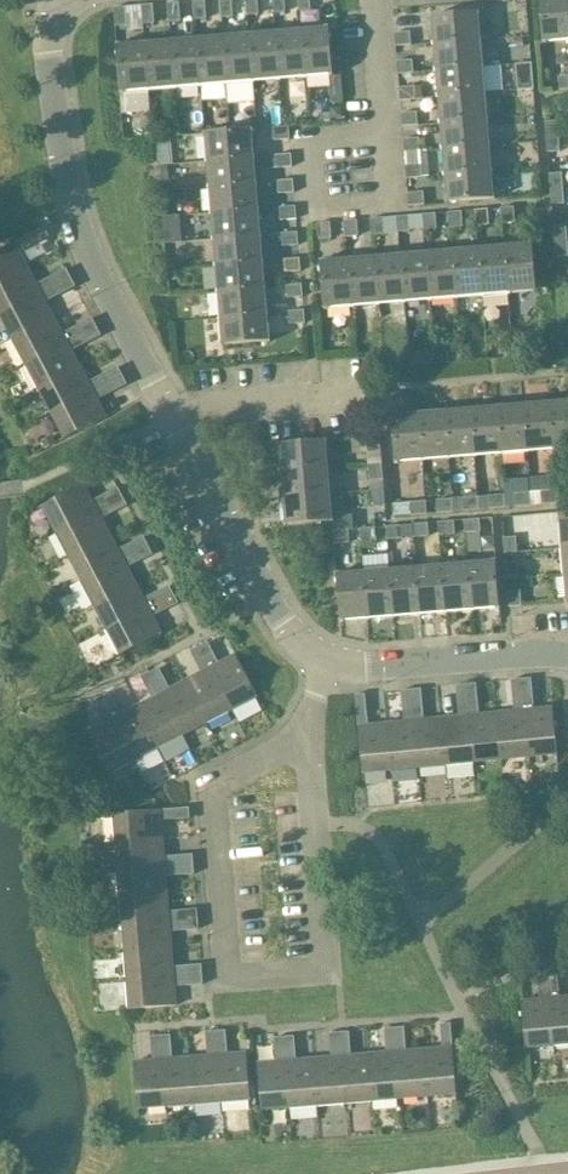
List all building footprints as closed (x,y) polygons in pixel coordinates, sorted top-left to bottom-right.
[(206,20),(205,0),(193,2),(195,21),(206,20)] [(232,0),(220,0),(222,19),(233,18),(232,0)] [(258,0),(246,0),(247,16),(259,15),(258,0)] [(285,0),(273,0),(273,13),(285,13),(285,0)] [(310,0),(298,0),(299,12),(311,11),(310,0)] [(543,44),(567,42),(567,11),(567,0),(540,0),(543,44)] [(179,3),(167,4),(169,21),(181,20),(179,3)] [(170,28),(168,21),(169,21),(167,4),(141,6),(143,23),(155,23),(155,28),(170,28)] [(114,8),(114,27),(127,26),(125,7),(114,8)] [(431,19),(433,44),(480,40),(478,15),(431,19)] [(328,29),(301,31),(305,77),(332,75),(328,29)] [(301,31),(275,33),(279,79),(305,77),(301,31)] [(411,45),(410,32),(394,34),(395,47),(411,45)] [(249,36),(253,82),(279,79),(275,33),(249,36)] [(223,38),(227,84),(253,82),(249,36),(223,38)] [(196,40),(200,86),(227,84),(223,38),(196,40)] [(170,42),(174,88),(200,86),(196,40),(170,42)] [(482,67),(480,40),(433,44),(436,71),(482,67)] [(144,45),(148,91),(174,88),(170,42),(144,45)] [(121,93),(148,91),(144,45),(117,47),(121,93)] [(414,73),(412,61),(396,62),(397,75),(414,73)] [(531,64),(516,65),(518,91),(534,89),(531,64)] [(436,71),(438,98),(485,94),(482,67),(436,71)] [(560,91),(567,90),(567,77),(559,78),(560,91)] [(416,100),(414,87),(399,88),(399,101),(416,100)] [(487,120),(485,94),(438,98),(440,124),(487,120)] [(417,113),(401,114),(402,127),(418,126),(417,113)] [(489,145),(487,120),(440,124),(442,149),(489,145)] [(557,121),(545,122),(546,138),(559,137),(557,121)] [(290,140),(289,127),(273,129),(274,141),(290,140)] [(250,131),(204,135),(206,162),(252,158),(250,131)] [(547,153),(560,152),(559,137),(546,138),(547,153)] [(420,151),(419,139),(403,140),(404,153),(420,151)] [(491,172),(489,145),(442,149),(445,176),(491,172)] [(292,168),(291,155),(275,156),(276,169),(292,168)] [(255,184),(252,158),(206,162),(208,188),(255,184)] [(422,178),(421,165),(405,166),(406,179),(422,178)] [(494,200),(491,172),(445,176),(447,204),(494,200)] [(562,174),(549,175),(550,191),(563,190),(562,174)] [(294,193),(293,180),(277,182),(278,195),(294,193)] [(257,210),(255,184),(208,188),(210,214),(257,210)] [(551,206),(565,205),(563,190),(550,191),(551,206)] [(425,205),(423,193),(407,194),(409,207),(425,205)] [(297,220),(295,207),(280,208),(280,221),(297,220)] [(515,223),(514,208),(501,209),(501,224),(515,223)] [(257,210),(210,214),(213,240),(259,236),(257,210)] [(476,226),(490,225),(488,210),(475,211),(476,226)] [(463,228),(462,212),(449,213),(450,229),(463,228)] [(437,230),(435,214),(422,216),(424,231),(437,230)] [(410,232),(409,217),(396,217),(397,233),(410,232)] [(385,234),(383,219),(370,220),(372,236),(385,234)] [(358,236),(357,221),(344,222),(345,238),(358,236)] [(331,239),(330,223),(317,224),(318,240),(331,239)] [(566,226),(553,227),(554,243),(567,242),(566,226)] [(44,228),(30,236),(35,245),(49,237),(44,228)] [(299,246),(297,233),(282,234),(282,247),(299,246)] [(261,262),(259,236),(213,240),(215,267),(261,262)] [(567,257),(567,246),(567,242),(554,243),(555,258),(567,257)] [(0,252),(0,285),(27,271),(14,245),(0,252)] [(536,292),(532,245),(504,247),(508,294),(536,292)] [(504,247),(478,249),(482,296),(508,294),(504,247)] [(452,252),(456,299),(482,296),(478,249),(452,252)] [(452,252),(426,254),(430,301),(456,299),(452,252)] [(426,254),(399,256),(403,303),(430,301),(426,254)] [(399,256),(373,258),(377,305),(403,303),(399,256)] [(347,261),(351,308),(377,305),(373,258),(347,261)] [(301,272),(300,259),(284,261),(284,273),(301,272)] [(320,263),(324,310),(351,308),(347,261),(320,263)] [(215,267),(217,293),(264,289),(261,262),(215,267)] [(66,270),(52,277),(56,287),(71,279),(66,270)] [(0,285),(0,316),(40,295),(27,271),(0,285)] [(61,295),(76,287),(71,279),(56,287),(61,295)] [(303,298),(302,285),(286,286),(287,299),(303,298)] [(217,293),(219,319),(266,315),(264,289),(217,293)] [(0,316),(0,318),(12,341),(53,320),(40,295),(0,316)] [(288,312),(289,325),(305,323),(304,311),(288,312)] [(222,346),(268,342),(266,315),(219,319),(222,346)] [(92,318),(77,327),(82,336),(97,328),(92,318)] [(53,320),(12,341),(25,366),(66,344),(53,320)] [(102,337),(97,328),(82,336),(86,345),(102,337)] [(79,369),(66,344),(25,366),(38,390),(79,369)] [(102,376),(107,385),(123,377),(117,367),(102,376)] [(91,394),(79,369),(38,390),(51,415),(91,394)] [(111,394),(127,385),(123,377),(107,385),(111,394)] [(64,440),(105,419),(91,394),(51,415),(64,440)] [(549,405),(553,451),(567,450),(567,404),(549,405)] [(527,453),(553,451),(549,405),(523,407),(527,453)] [(523,407),(497,409),(500,455),(527,453),(523,407)] [(497,409),(471,411),(474,457),(500,455),(497,409)] [(474,457),(471,411),(444,413),(448,459),(474,457)] [(444,413),(418,415),(422,461),(448,459),(444,413)] [(391,417),(395,463),(422,461),(418,415),(391,417)] [(380,437),(366,437),(367,453),(381,452),(380,437)] [(279,446),(281,473),(327,469),(325,442),(279,446)] [(383,480),(382,464),(369,465),(370,481),(383,480)] [(281,473),(283,499),(330,495),(327,469),(281,473)] [(83,487),(42,509),(55,534),(96,512),(83,487)] [(118,488),(103,496),(108,506),(123,498),(118,488)] [(385,506),(384,490),(371,491),(372,507),(385,506)] [(558,503),(557,491),(540,492),(542,505),(558,503)] [(531,506),(530,493),(514,494),(515,507),(531,506)] [(285,526),(332,522),(330,495),(283,499),(285,526)] [(504,495),(488,496),(489,509),(505,508),(504,495)] [(479,510),(478,497),(462,499),(463,511),(479,510)] [(113,514),(128,506),(123,498),(108,506),(113,514)] [(436,501),(437,514),(453,512),(452,500),(436,501)] [(426,502),(410,503),(411,516),(427,514),(426,502)] [(109,537),(96,512),(55,534),(68,558),(109,537)] [(481,532),(480,519),(464,521),(465,533),(481,532)] [(455,534),(454,522),(438,523),(439,536),(455,534)] [(560,523),(562,551),(567,550),(567,523),(560,523)] [(430,537),(428,524),(412,525),(413,538),(430,537)] [(386,540),(403,539),(401,526),(386,527),(386,540)] [(377,541),(376,528),(360,529),(360,542),(377,541)] [(332,531),(333,545),(349,543),(348,531),(332,531)] [(81,583),(122,561),(109,537),(68,558),(81,583)] [(128,545),(133,555),(148,547),(143,537),(128,545)] [(517,553),(516,537),(503,538),(504,554),(517,553)] [(137,563),(153,555),(148,547),(133,555),(137,563)] [(81,583),(94,607),(135,585),(122,561),(81,583)] [(500,610),(496,563),(469,566),(473,612),(500,610)] [(520,579),(518,563),(505,564),(506,579),(520,579)] [(447,615),(473,612),(469,566),(443,568),(447,615)] [(443,568),(416,570),(420,617),(447,615),(443,568)] [(416,570),(390,572),(394,619),(420,617),(416,570)] [(390,572),(364,574),(368,621),(394,619),(390,572)] [(336,577),(340,623),(368,621),(364,574),(336,577)] [(107,631),(148,610),(135,585),(94,607),(107,631)] [(153,594),(158,604),(174,596),(169,586),(153,594)] [(522,606),(520,591),(507,592),(509,607),(522,606)] [(162,613),(179,604),(174,596),(158,604),(162,613)] [(161,635),(148,610),(107,631),(120,657),(161,635)] [(208,643),(199,647),(207,663),(216,658),(208,643)] [(190,652),(197,667),(207,663),(199,647),(190,652)] [(258,699),(236,658),(211,671),(232,712),(258,699)] [(158,669),(149,673),(157,688),(166,684),(158,669)] [(186,684),(207,725),(232,712),(211,671),(186,684)] [(140,678),(148,693),(157,688),(149,673),(140,678)] [(533,695),(532,679),(521,680),(522,696),(533,695)] [(511,681),(512,697),(522,696),(521,680),(511,681)] [(186,684),(162,697),(183,738),(207,725),(186,684)] [(478,701),(476,684),(466,685),(467,702),(478,701)] [(456,686),(457,703),(467,702),(466,685),(456,686)] [(423,706),(421,689),(411,690),(413,707),(423,706)] [(401,691),(402,708),(413,707),(411,690),(401,691)] [(109,694),(100,698),(108,714),(116,709),(109,694)] [(367,711),(365,695),(354,695),(356,712),(367,711)] [(162,697),(137,709),(158,750),(183,738),(162,697)] [(99,718),(108,714),(100,698),(91,703),(99,718)] [(158,750),(137,709),(112,722),(133,763),(158,750)] [(556,756),(552,710),(524,713),(528,759),(556,756)] [(524,713),(496,715),(501,762),(528,759),(524,713)] [(496,715),(469,718),(473,764),(501,762),(496,715)] [(469,718),(441,721),(446,767),(473,764),(469,718)] [(418,770),(446,767),(441,721),(414,723),(418,770)] [(87,735),(108,776),(133,763),(112,722),(87,735)] [(418,770),(414,723),(387,726),(391,772),(418,770)] [(358,729),(363,775),(391,772),(387,726),(358,729)] [(172,809),(173,820),(190,819),(189,808),(172,809)] [(160,812),(113,816),(116,844),(162,841),(160,812)] [(164,868),(162,841),(116,844),(118,872),(164,868)] [(193,855),(176,856),(177,867),(194,866),(193,855)] [(178,876),(195,875),(194,866),(177,867),(178,876)] [(166,896),(164,868),(118,872),(120,899),(166,896)] [(166,896),(120,899),(122,927),(169,923),(166,896)] [(197,909),(181,911),(181,922),(198,921),(197,909)] [(182,931),(199,930),(198,921),(181,922),(182,931)] [(171,950),(169,923),(122,927),(125,954),(171,950)] [(173,978),(171,950),(125,954),(127,982),(173,978)] [(185,966),(186,977),(203,976),(202,965),(185,966)] [(548,975),(547,975),(549,992),(559,991),(558,974),(548,975)] [(547,975),(537,976),(538,993),(549,992),(547,975)] [(187,986),(203,985),(203,976),(186,977),(187,986)] [(175,1006),(173,978),(127,982),(129,1010),(175,1006)] [(550,999),(554,1045),(555,1045),(567,1044),(567,998),(560,998),(550,999)] [(539,1000),(522,1002),(526,1048),(554,1045),(550,999),(539,1000)] [(452,1042),(451,1023),(440,1024),(441,1043),(452,1042)] [(406,1045),(404,1027),(395,1028),(396,1046),(406,1045)] [(384,1029),(385,1047),(396,1046),(395,1028),(384,1029)] [(205,1032),(206,1049),(218,1048),(216,1031),(205,1032)] [(225,1031),(216,1031),(218,1048),(227,1048),(225,1031)] [(349,1032),(340,1033),(341,1050),(351,1049),(349,1032)] [(329,1034),(330,1050),(341,1050),(340,1033),(329,1034)] [(170,1035),(161,1036),(162,1053),(172,1052),(170,1035)] [(150,1037),(152,1054),(162,1053),(161,1036),(150,1037)] [(294,1036),(284,1037),(286,1054),(296,1053),(294,1036)] [(274,1038),(275,1054),(286,1054),(284,1037),(274,1038)] [(453,1048),(425,1051),(428,1097),(457,1095),(453,1048)] [(397,1053),(401,1099),(428,1097),(425,1051),(397,1053)] [(369,1055),(373,1102),(401,1099),(397,1053),(369,1055)] [(251,1101),(247,1055),(218,1057),(222,1103),(251,1101)] [(342,1058),(346,1104),(373,1102),(369,1055),(342,1058)] [(191,1059),(194,1105),(222,1103),(218,1057),(191,1059)] [(342,1058),(314,1060),(318,1106),(346,1104),(342,1058)] [(194,1105),(191,1059),(163,1062),(167,1107),(194,1105)] [(287,1062),(290,1108),(318,1106),(314,1060),(287,1062)] [(134,1064),(138,1110),(167,1107),(163,1062),(134,1064)] [(258,1064),(262,1111),(290,1108),(287,1062),(258,1064)]
